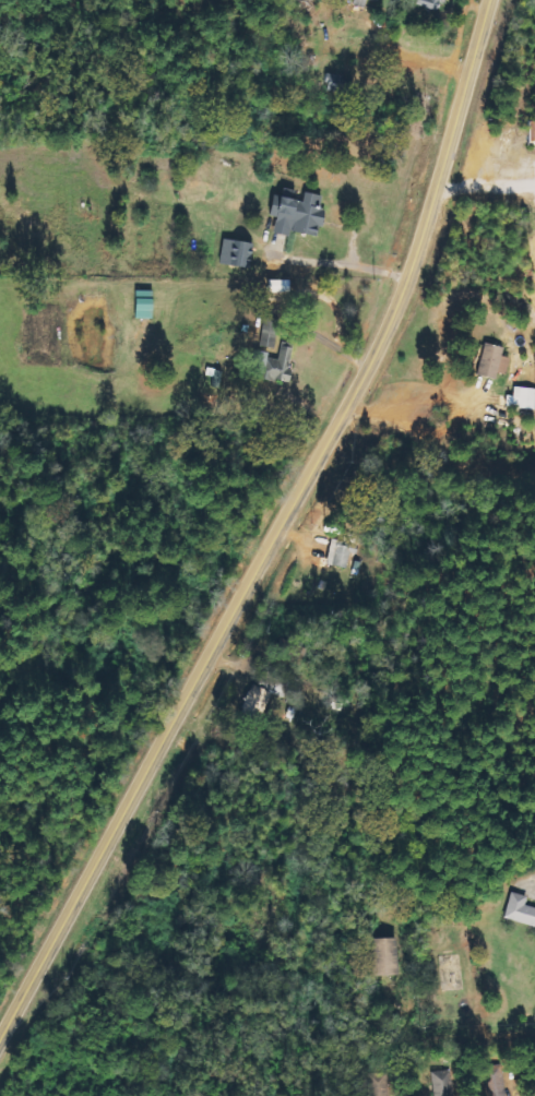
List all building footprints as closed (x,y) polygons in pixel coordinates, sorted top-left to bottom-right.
[(411,5),(440,12),(443,0),(413,0),(411,5)] [(322,92),(349,93),(350,77),(322,76),(322,92)] [(317,236),(322,209),(319,209),(321,196),(301,192),(300,202),(290,200),(292,191),(277,188),(276,198),(267,196),(264,215),(273,217),(270,233),(287,236),(288,231),(317,236)] [(250,243),(218,240),(216,265),(248,267),(250,243)] [(282,293),(282,280),(262,280),(261,292),(282,293)] [(148,318),(148,290),(130,291),(130,318),(148,318)] [(499,356),(501,348),(481,343),(472,374),(492,380),(494,373),(502,375),(507,359),(499,356)] [(245,377),(282,383),(288,348),(276,346),(274,360),(263,358),(263,353),(249,350),(245,377)] [(505,408),(534,409),(534,389),(512,388),(512,396),(505,396),(505,408)] [(356,546),(329,541),(324,565),(344,569),(348,553),(354,554),(356,546)] [(263,722),(269,703),(285,708),(286,704),(291,705),(294,694),(288,692),(292,681),(262,672),(257,687),(249,684),(245,698),(249,699),(244,717),(263,722)] [(521,906),(523,897),(506,892),(499,919),(534,929),(534,908),(534,909),(521,906)] [(394,975),(393,938),(367,939),(368,976),(394,975)] [(433,1095),(454,1095),(453,1071),(433,1071),(433,1095)] [(388,1073),(367,1073),(367,1095),(388,1095),(388,1073)]
